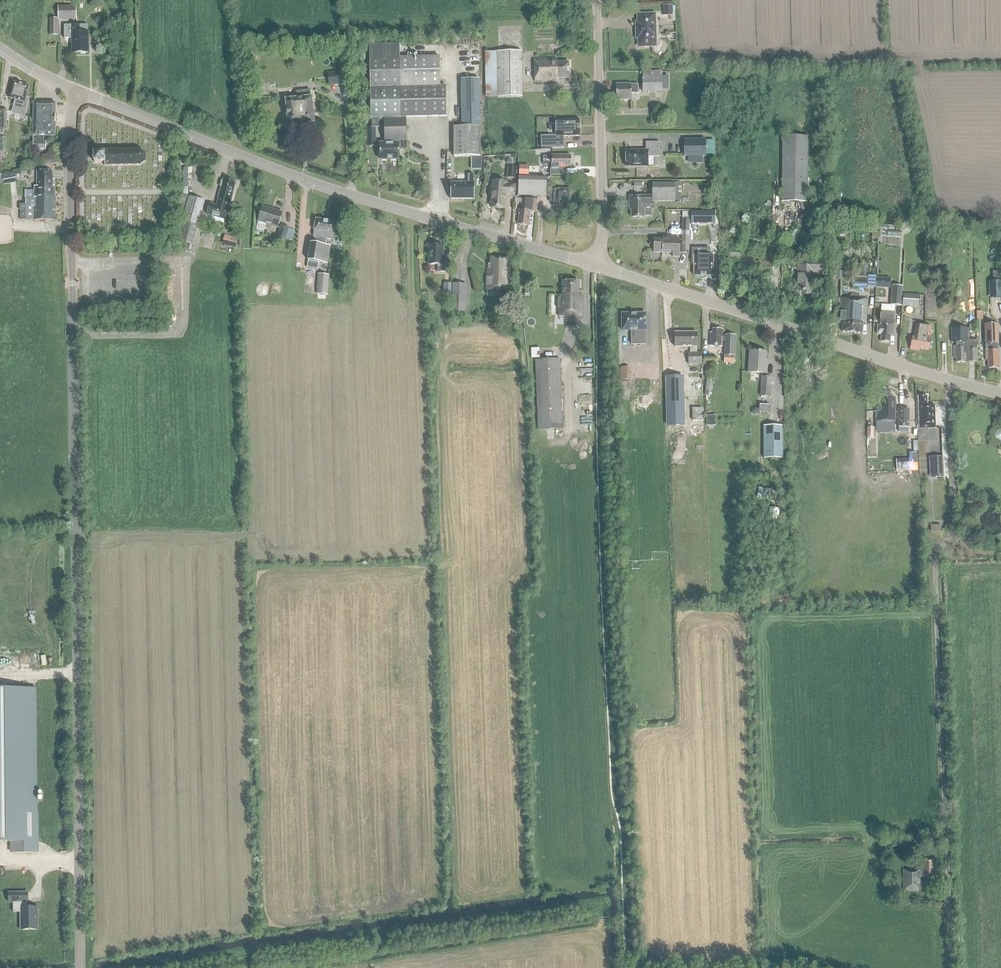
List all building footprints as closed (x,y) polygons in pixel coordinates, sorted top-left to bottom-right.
[(662,4),(663,14),(672,14),(672,4),(662,4)] [(58,6),(58,18),(58,20),(77,19),(76,6),(58,6)] [(636,38),(638,38),(638,46),(654,46),(653,15),(637,15),(637,23),(636,23),(636,38)] [(49,35),(58,35),(58,18),(50,18),(49,35)] [(65,25),(65,38),(72,38),(72,53),(88,53),(88,31),(87,31),(87,25),(79,25),(79,26),(73,26),(73,25),(65,25)] [(371,118),(372,127),(384,127),(385,145),(380,145),(380,161),(400,160),(399,144),(406,144),(406,132),(407,132),(408,130),(408,129),(407,127),(405,127),(405,117),(447,115),(446,87),(439,87),(438,56),(398,58),(397,45),(367,46),(370,118),(371,118)] [(497,51),(498,98),(523,98),(522,51),(497,51)] [(557,58),(534,59),(534,83),(557,82),(557,79),(569,79),(569,61),(557,62),(557,58)] [(327,73),(329,86),(348,84),(347,71),(327,73)] [(642,76),(642,92),(662,92),(662,76),(642,76)] [(453,157),(480,157),(479,78),(461,78),(462,127),(453,127),(453,157)] [(15,100),(11,113),(24,117),(30,98),(25,96),(27,86),(12,82),(8,97),(15,100)] [(636,93),(636,84),(630,84),(615,84),(615,100),(631,100),(631,93),(636,93)] [(284,99),(287,127),(313,124),(311,97),(310,97),(309,90),(295,91),(296,98),(284,99)] [(32,149),(44,149),(45,142),(43,142),(43,136),(53,136),(53,124),(54,124),(54,118),(53,118),(54,104),(33,104),(32,149)] [(537,120),(537,133),(541,133),(541,128),(547,128),(547,120),(537,120)] [(561,126),(554,127),(555,133),(546,133),(546,142),(564,142),(564,137),(580,136),(579,120),(561,121),(561,126)] [(781,202),(806,202),(807,137),(783,137),(781,202)] [(705,139),(683,139),(684,157),(705,157),(705,139)] [(626,167),(648,167),(648,157),(660,157),(660,143),(646,143),(646,151),(626,151),(626,167)] [(103,152),(103,155),(93,155),(93,164),(103,164),(103,166),(139,166),(144,162),(144,156),(139,151),(103,152)] [(551,156),(543,156),(543,165),(551,165),(551,170),(558,170),(558,168),(570,168),(570,155),(551,155),(551,156)] [(531,166),(519,166),(518,175),(530,176),(531,166)] [(506,179),(515,180),(516,170),(508,169),(506,179)] [(19,219),(33,219),(53,219),(53,179),(51,179),(51,171),(36,170),(35,185),(33,185),(33,204),(19,204),(19,219)] [(1,175),(4,185),(16,183),(15,178),(14,172),(1,175)] [(518,195),(546,196),(546,178),(518,177),(518,195)] [(470,188),(451,188),(451,204),(475,204),(475,188),(474,188),(474,179),(470,179),(470,188)] [(205,216),(224,221),(230,201),(229,201),(231,194),(230,194),(233,183),(223,180),(220,191),(219,190),(217,198),(220,199),(218,207),(208,204),(205,216)] [(491,207),(504,209),(505,196),(513,197),(514,186),(506,185),(506,184),(493,183),(491,207)] [(646,197),(646,196),(630,196),(630,208),(631,208),(631,217),(644,217),(644,215),(651,215),(651,209),(652,209),(652,201),(675,202),(675,185),(653,184),(653,198),(652,198),(652,197),(646,197)] [(549,202),(552,202),(552,206),(569,207),(570,190),(549,189),(549,202)] [(181,193),(179,217),(183,218),(188,197),(189,196),(181,193)] [(198,225),(205,201),(188,197),(183,218),(181,222),(183,223),(178,241),(193,246),(198,226),(198,225)] [(521,203),(521,210),(519,210),(518,224),(529,226),(530,211),(535,211),(536,200),(522,199),(521,203)] [(258,222),(278,228),(282,213),(262,207),(258,222)] [(313,231),(314,231),(312,237),(314,237),(313,243),(310,243),(307,260),(327,264),(330,246),(325,245),(327,239),(332,240),(333,234),(334,235),(336,222),(315,219),(313,231)] [(690,219),(682,219),(682,231),(689,232),(690,219)] [(277,240),(285,242),(289,228),(281,225),(277,240)] [(224,235),(222,245),(235,248),(237,238),(224,235)] [(671,257),(678,257),(679,240),(672,240),(673,237),(662,236),(662,239),(653,239),(652,252),(672,253),(671,257)] [(681,237),(681,254),(689,254),(689,237),(681,237)] [(712,276),(712,256),(704,256),(704,242),(692,242),(692,250),(695,250),(695,254),(692,254),(692,264),(693,264),(693,276),(712,276)] [(435,263),(435,271),(448,270),(448,258),(441,258),(441,245),(427,245),(427,263),(435,263)] [(853,246),(846,247),(847,254),(854,253),(853,246)] [(487,290),(508,291),(509,270),(507,269),(508,258),(490,257),(490,268),(488,268),(487,290)] [(806,258),(806,266),(800,266),(800,275),(797,275),(797,292),(805,292),(805,295),(815,295),(816,284),(814,284),(815,275),(824,275),(825,259),(806,258)] [(992,298),(1000,297),(1000,270),(995,270),(995,280),(992,281),(992,298)] [(316,294),(327,295),(328,275),(318,274),(316,294)] [(876,283),(875,285),(890,286),(890,284),(890,278),(876,278),(876,283)] [(444,283),(443,293),(451,294),(451,283),(444,283)] [(557,316),(581,316),(581,297),(578,297),(578,283),(561,283),(561,295),(558,295),(557,316)] [(452,309),(464,310),(466,284),(453,284),(452,309)] [(891,286),(890,305),(901,305),(902,286),(891,286)] [(902,306),(918,307),(919,295),(903,294),(902,306)] [(866,322),(868,300),(839,298),(838,317),(836,317),(837,315),(830,315),(829,324),(836,324),(837,321),(842,321),(841,332),(862,333),(863,322),(866,322)] [(881,311),(880,324),(877,324),(876,334),(880,334),(880,341),(890,342),(890,335),(892,335),(893,325),(894,325),(895,312),(881,311)] [(621,331),(631,331),(631,344),(645,345),(645,331),(647,331),(647,313),(621,313),(621,331)] [(988,368),(999,367),(997,323),(984,324),(985,360),(987,360),(988,368)] [(929,339),(931,329),(916,326),(915,334),(912,333),(909,349),(919,350),(919,349),(926,350),(927,339),(929,339)] [(709,346),(714,346),(723,346),(723,341),(724,341),(724,362),(734,363),(734,356),(735,356),(736,335),(724,335),(724,337),(722,336),(723,328),(712,328),(712,332),(709,332),(709,346)] [(674,347),(689,347),(689,353),(688,353),(688,364),(701,364),(701,353),(697,353),(697,332),(674,332),(674,347)] [(977,362),(976,333),(971,333),(971,349),(967,349),(967,345),(953,345),(953,358),(956,358),(956,362),(977,362)] [(751,373),(765,374),(764,397),(774,397),(774,377),(767,377),(767,374),(768,374),(769,365),(767,365),(767,352),(752,352),(751,373)] [(561,431),(559,360),(536,361),(537,431),(561,431)] [(624,366),(624,379),(633,379),(632,366),(624,366)] [(682,377),(666,377),(667,426),(683,425),(682,377)] [(889,389),(877,389),(877,398),(875,398),(875,422),(895,422),(896,398),(889,398),(889,389)] [(918,397),(919,429),(935,428),(934,405),(927,405),(927,396),(918,397)] [(759,416),(768,417),(769,405),(759,405),(759,416)] [(692,421),(703,421),(703,408),(692,408),(692,421)] [(908,409),(898,409),(898,427),(908,427),(908,409)] [(714,415),(706,416),(706,426),(715,426),(714,415)] [(782,457),(782,425),(764,425),(764,458),(782,457)] [(683,450),(684,431),(675,431),(675,450),(683,450)] [(913,455),(913,465),(921,464),(920,454),(913,455)] [(942,456),(929,457),(930,477),(944,477),(942,456)] [(0,689),(0,842),(12,842),(12,853),(38,853),(37,813),(36,813),(34,689),(0,689)] [(922,869),(904,869),(904,891),(920,891),(920,883),(923,883),(923,878),(937,877),(937,866),(935,866),(935,863),(924,863),(924,866),(922,866),(922,869)] [(8,902),(13,902),(13,911),(20,911),(20,929),(37,929),(37,907),(26,907),(26,902),(27,902),(27,892),(8,892),(8,902)]
